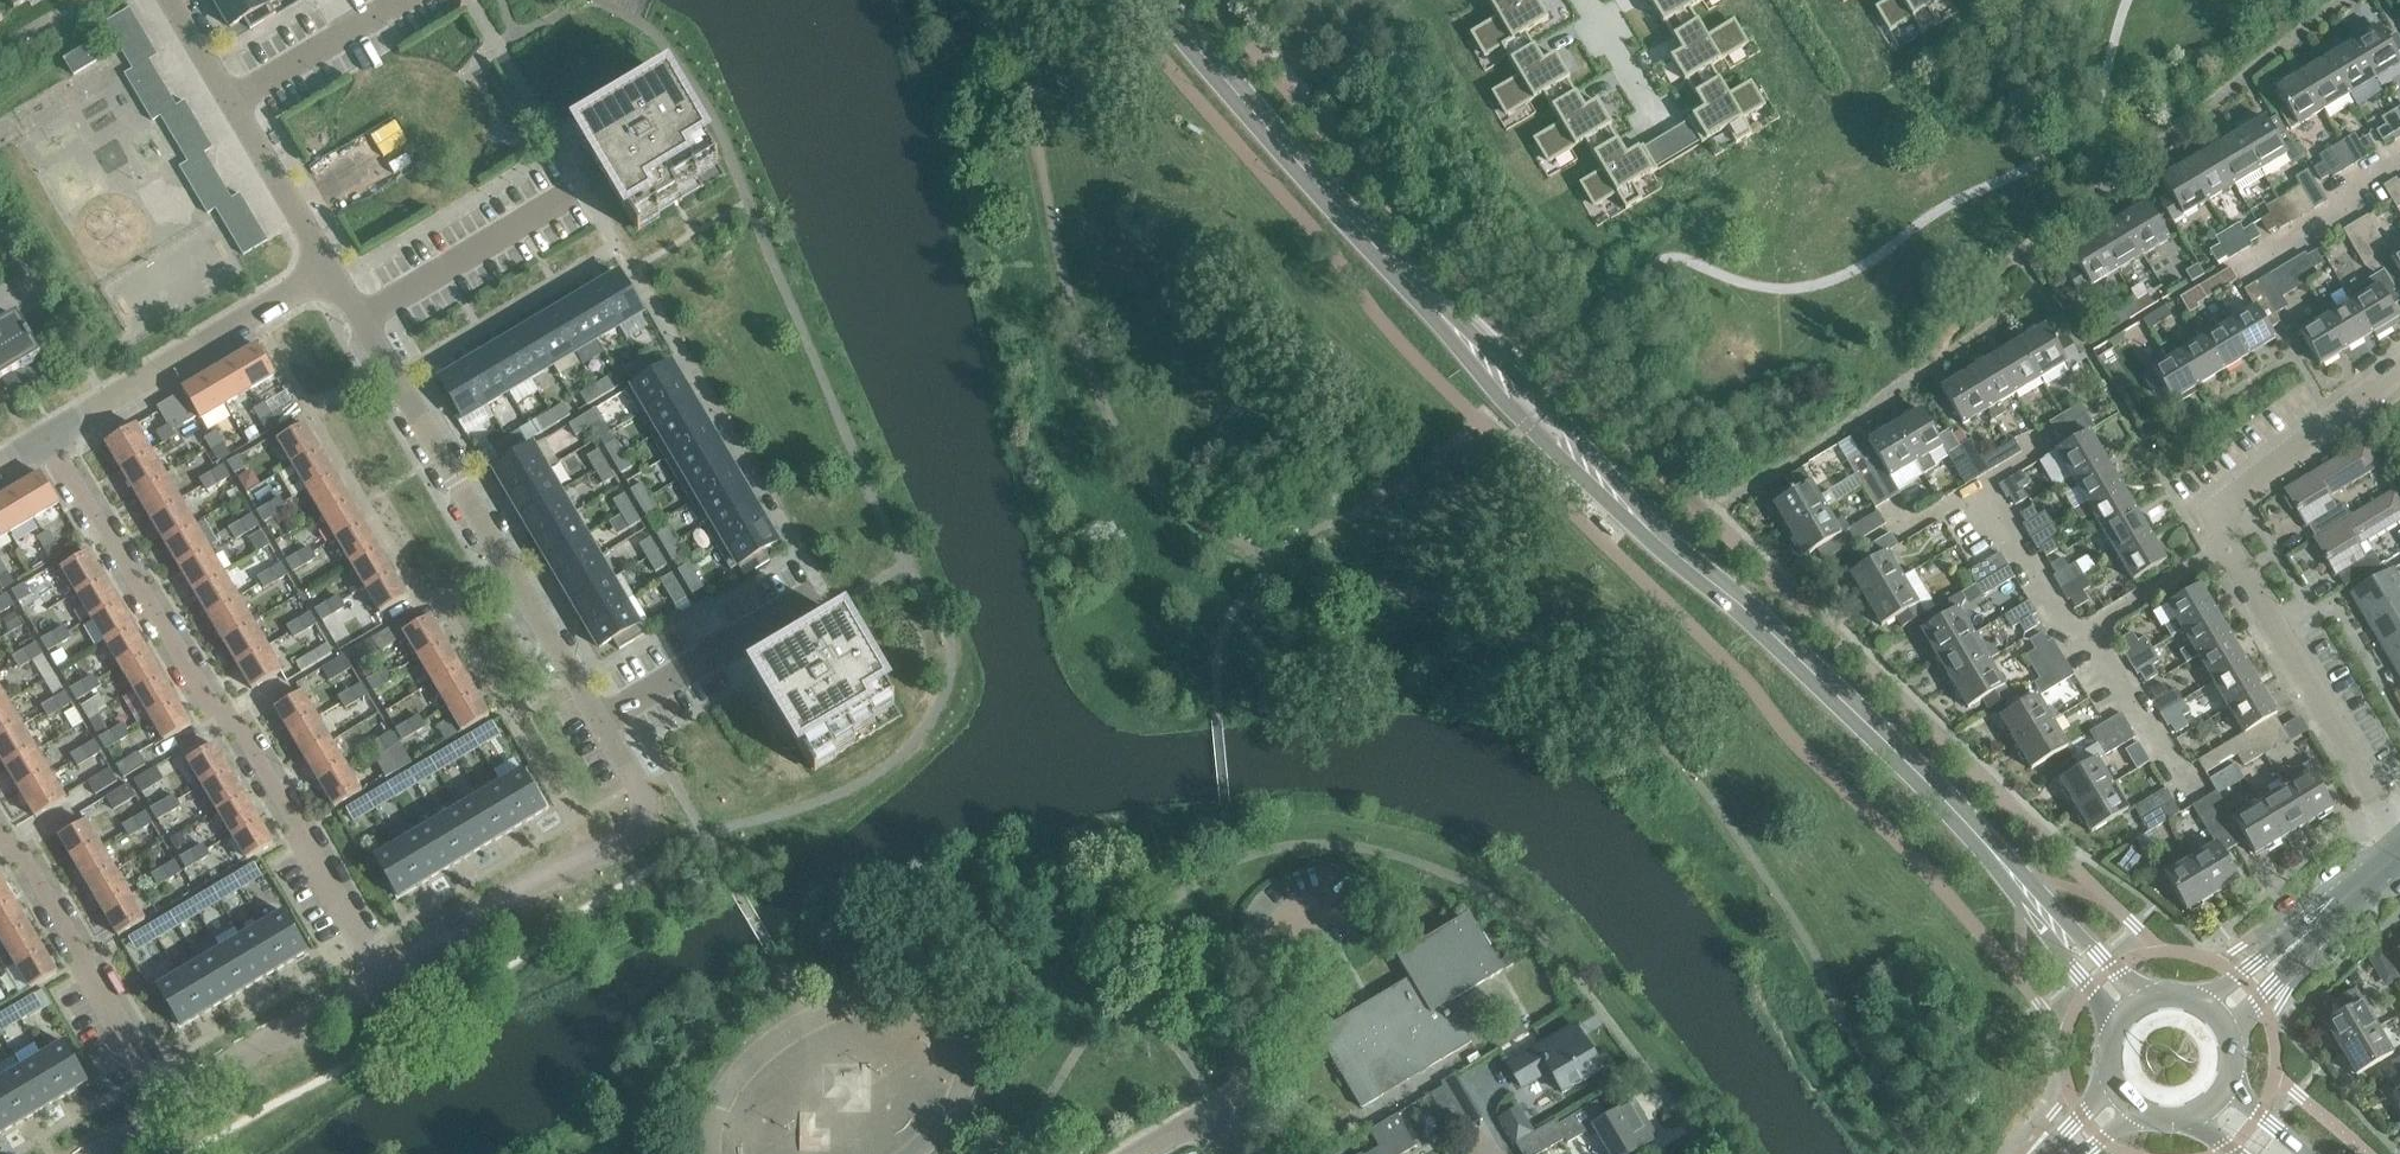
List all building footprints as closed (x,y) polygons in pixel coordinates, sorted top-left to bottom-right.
[(14,10),(31,0),(8,0),(14,10)] [(276,0),(223,0),(216,4),(230,28),(244,19),(250,30),(276,14),(270,4),(276,0)] [(1472,32),(1486,57),(1501,48),(1509,62),(1526,52),(1517,38),(1548,20),(1535,0),(1526,0),(1513,8),(1508,0),(1491,0),(1487,2),(1497,17),(1472,32)] [(1663,24),(1664,23),(1672,36),(1680,31),(1681,32),(1697,22),(1689,8),(1702,0),(1649,0),(1663,24)] [(1877,7),(1891,31),(1911,19),(1921,35),(1937,25),(1928,10),(1944,0),(1888,0),(1877,7)] [(112,35),(136,20),(129,9),(105,23),(112,35)] [(119,47),(143,32),(136,20),(112,35),(119,47)] [(1690,46),(1669,58),(1684,83),(1686,82),(1694,95),(1702,90),(1703,91),(1719,81),(1710,67),(1745,46),(1731,22),(1706,37),(1697,22),(1681,32),(1690,46)] [(2350,39),(2374,80),(2399,65),(2399,64),(2376,24),(2375,24),(2377,27),(2372,29),(2373,31),(2368,34),(2365,30),(2350,39)] [(126,58),(150,44),(143,32),(119,47),(122,53),(126,58)] [(2326,59),(2348,96),(2374,80),(2350,39),(2349,40),(2351,42),(2347,45),(2348,46),(2326,59)] [(133,70),(149,60),(157,56),(150,44),(126,58),(133,70)] [(64,60),(73,75),(97,61),(87,46),(64,60)] [(1518,76),(1493,91),(1508,116),(1543,95),(1551,109),(1567,100),(1567,98),(1575,94),(1567,80),(1569,79),(1554,55),(1534,67),(1526,52),(1509,62),(1518,76)] [(2322,62),(2301,74),(2323,111),(2348,96),(2326,59),(2325,58),(2321,60),(2322,62)] [(131,87),(156,72),(149,60),(133,70),(124,75),(131,87)] [(138,98),(163,84),(156,72),(131,87),(138,98)] [(2290,130),(2323,111),(2301,74),(2300,75),(2299,73),(2296,76),(2296,77),(2291,80),(2289,76),(2273,85),(2276,89),(2275,90),(2285,108),(2279,111),(2290,130)] [(667,77),(643,92),(577,131),(592,157),(635,229),(726,175),(667,77)] [(1711,105),(1686,120),(1701,144),(1726,130),(1735,145),(1751,135),(1742,120),(1762,108),(1748,84),(1727,96),(1719,81),(1703,91),(1711,105)] [(145,110),(170,96),(163,84),(138,98),(145,110)] [(152,122),(160,117),(160,116),(176,106),(170,96),(145,110),(152,122)] [(1560,123),(1535,138),(1549,163),(1584,142),(1593,156),(1609,147),(1608,146),(1617,141),(1609,127),(1611,126),(1596,102),(1576,114),(1567,100),(1551,109),(1560,123)] [(167,128),(191,113),(184,102),(176,106),(160,116),(160,117),(167,128)] [(2399,138),(2399,123),(2393,112),(2381,119),(2385,126),(2393,138),(2394,141),(2399,138)] [(174,140),(198,125),(191,113),(167,128),(174,140)] [(2262,118),(2258,120),(2259,122),(2238,134),(2259,171),(2286,156),(2264,119),(2263,119),(2262,118)] [(181,151),(205,137),(198,125),(174,140),(181,151)] [(2376,132),(2383,144),(2393,138),(2385,126),(2376,132)] [(2212,150),(2234,186),(2259,171),(2238,134),(2237,135),(2236,133),(2233,136),(2233,137),(2212,150)] [(2354,135),(2342,143),(2355,165),(2367,158),(2365,155),(2358,142),(2354,135)] [(204,153),(212,148),(205,137),(181,151),(187,162),(203,152),(204,153)] [(2367,137),(2358,142),(2365,155),(2375,149),(2367,137)] [(2342,143),(2330,149),(2344,172),(2355,165),(2342,143)] [(1601,170),(1581,183),(1595,207),(1616,195),(1625,210),(1641,201),(1632,185),(1657,171),(1642,146),(1617,161),(1609,147),(1593,156),(1601,170)] [(2186,165),(2208,202),(2234,186),(2212,150),(2211,150),(2211,149),(2207,151),(2208,152),(2186,165)] [(2330,176),(2331,179),(2344,172),(2330,149),(2318,157),(2322,164),(2330,176)] [(186,179),(210,164),(204,153),(203,152),(187,162),(179,167),(186,179)] [(193,190),(217,176),(210,164),(186,179),(193,190)] [(2172,223),(2208,202),(2186,165),(2185,164),(2181,166),(2182,167),(2160,180),(2170,197),(2160,203),(2172,223)] [(2330,176),(2322,164),(2313,169),(2320,182),(2330,176)] [(2326,203),(2307,171),(2294,179),(2299,188),(2300,188),(2313,210),(2326,203)] [(200,202),(224,188),(217,176),(193,190),(200,202)] [(2397,182),(2395,179),(2383,187),(2397,210),(2399,208),(2399,187),(2397,182)] [(207,214),(215,209),(231,199),(224,188),(200,202),(207,214)] [(2313,210),(2300,188),(2299,188),(2288,194),(2302,217),(2313,210)] [(222,221),(247,206),(240,194),(231,199),(215,209),(222,221)] [(2288,194),(2278,201),(2291,223),(2302,217),(2288,194)] [(2279,231),(2291,223),(2278,201),(2265,208),(2270,215),(2277,228),(2279,231)] [(2134,211),(2132,206),(2118,214),(2121,219),(2120,219),(2142,256),(2168,240),(2146,204),(2145,204),(2145,203),(2141,205),(2141,207),(2134,211)] [(229,232),(253,218),(247,206),(222,221),(229,232)] [(2270,215),(2260,221),(2268,233),(2277,228),(2270,215)] [(2374,255),(2386,248),(2367,216),(2355,223),(2374,255)] [(236,244),(260,230),(253,218),(229,232),(236,244)] [(2117,271),(2142,256),(2120,219),(2120,220),(2119,219),(2115,221),(2116,222),(2095,235),(2117,271)] [(2390,307),(2399,301),(2399,300),(2384,272),(2379,265),(2374,255),(2355,223),(2343,231),(2364,267),(2377,276),(2347,294),(2352,302),(2371,335),(2373,334),(2376,338),(2391,329),(2389,324),(2398,319),(2390,307)] [(2243,231),(2239,224),(2227,231),(2240,254),(2252,247),(2250,243),(2243,231)] [(2252,226),(2243,231),(2250,243),(2260,238),(2252,226)] [(243,256),(267,241),(260,230),(236,244),(243,256)] [(2228,261),(2240,254),(2227,231),(2214,238),(2219,246),(2226,258),(2228,261)] [(2066,274),(2077,292),(2089,285),(2090,287),(2117,271),(2095,235),(2094,235),(2093,234),(2089,236),(2090,237),(2068,250),(2078,267),(2066,274)] [(2209,251),(2217,264),(2226,258),(2219,246),(2209,251)] [(2323,263),(2316,251),(2306,257),(2313,269),(2323,263)] [(2390,259),(2399,275),(2399,253),(2390,259)] [(2304,254),(2292,261),(2305,283),(2317,276),(2313,269),(2306,257),(2304,254)] [(2292,261),(2280,268),(2293,290),(2305,283),(2292,261)] [(2191,283),(2201,277),(2204,276),(2197,265),(2185,273),(2191,283)] [(2206,300),(2238,281),(2230,268),(2199,287),(2206,300)] [(2280,268),(2268,275),(2281,298),(2293,290),(2280,268)] [(594,288),(618,328),(641,314),(618,274),(594,288)] [(2275,314),(2287,307),(2281,298),(2268,275),(2256,283),(2275,314)] [(2280,323),(2275,314),(2256,283),(2244,290),(2255,308),(2229,323),(2249,356),(2266,346),(2265,344),(2270,341),(2271,343),(2275,340),(2269,330),(2280,323)] [(572,301),(596,341),(618,328),(594,288),(572,301)] [(2141,313),(2153,305),(2147,295),(2135,302),(2141,313)] [(550,314),(574,354),(596,341),(572,301),(550,314)] [(2130,320),(2141,313),(2135,302),(2123,310),(2130,320)] [(2363,340),(2362,338),(2367,335),(2368,337),(2371,335),(2352,302),(2326,318),(2346,350),(2363,340)] [(2162,327),(2173,320),(2165,307),(2154,314),(2162,327)] [(528,327),(552,367),(574,354),(550,314),(528,327)] [(2151,333),(2162,327),(2154,314),(2143,320),(2151,333)] [(2245,358),(2249,356),(2229,323),(2223,314),(2213,321),(2218,330),(2203,339),(2223,371),(2240,361),(2239,359),(2244,356),(2245,358)] [(19,317),(4,326),(4,327),(0,329),(0,380),(24,365),(23,364),(39,354),(40,356),(42,355),(33,341),(34,340),(30,333),(29,333),(19,317)] [(2337,355),(2336,353),(2341,351),(2342,352),(2346,350),(2326,318),(2300,333),(2319,366),(2337,355)] [(506,340),(530,380),(552,367),(528,327),(506,340)] [(2023,340),(2022,339),(2018,341),(2019,342),(2018,343),(2040,379),(2065,365),(2068,370),(2081,362),(2064,334),(2053,341),(2044,327),(2023,340)] [(2212,378),(2223,371),(2203,339),(2178,354),(2197,387),(2207,381),(2206,380),(2210,377),(2212,378)] [(484,353),(508,393),(530,380),(506,340),(484,353)] [(2194,389),(2197,387),(2178,354),(2170,342),(2159,349),(2167,361),(2152,370),(2153,372),(2143,377),(2153,394),(2162,388),(2171,403),(2174,401),(2177,405),(2191,396),(2188,392),(2189,392),(2188,390),(2193,387),(2194,389)] [(1992,358),(2014,395),(2040,379),(2018,343),(1997,355),(1996,354),(1992,356),(1993,358),(1992,358)] [(250,391),(274,376),(257,346),(232,361),(250,391)] [(644,372),(658,364),(651,352),(637,360),(644,372)] [(462,366),(486,406),(508,393),(484,353),(462,366)] [(2005,413),(2000,403),(2014,395),(1992,358),(1971,371),(1970,369),(1966,372),(1967,373),(1989,410),(1994,420),(2005,413)] [(630,380),(644,372),(637,360),(623,368),(630,380)] [(225,405),(250,391),(232,361),(207,376),(225,405)] [(624,392),(638,415),(685,387),(671,364),(624,392)] [(439,380),(463,420),(486,406),(462,366),(439,380)] [(1941,387),(1941,388),(1940,389),(1962,426),(1989,410),(1967,373),(1945,386),(1945,385),(1941,387)] [(182,390),(183,392),(197,416),(200,420),(225,405),(207,376),(182,390)] [(600,398),(614,390),(607,378),(593,386),(600,398)] [(586,406),(600,398),(593,386),(579,394),(586,406)] [(685,387),(638,415),(651,437),(698,409),(685,387)] [(185,424),(197,416),(183,392),(170,400),(185,424)] [(157,407),(168,426),(171,431),(185,424),(170,400),(157,407)] [(297,415),(290,402),(270,414),(271,415),(278,426),(297,415)] [(260,421),(271,415),(270,414),(265,404),(254,410),(260,421)] [(556,424),(570,416),(563,404),(549,412),(556,424)] [(2056,437),(2088,419),(2081,407),(2049,426),(2056,437)] [(589,428),(602,420),(596,409),(582,417),(589,428)] [(651,437),(664,459),(711,431),(698,409),(651,437)] [(1894,425),(1894,426),(1916,463),(1915,463),(1923,476),(1935,468),(1928,456),(1942,447),(1920,411),(1898,424),(1897,422),(1894,425)] [(542,432),(556,424),(549,412),(535,421),(542,432)] [(267,433),(278,426),(271,415),(260,421),(267,433)] [(575,437),(589,428),(582,417),(568,425),(575,437)] [(2094,428),(2088,419),(2056,437),(2062,447),(2088,432),(2089,435),(2095,431),(2094,428)] [(318,450),(304,425),(277,441),(292,465),(318,450)] [(105,444),(120,468),(150,450),(135,426),(105,444)] [(163,444),(175,437),(171,431),(168,426),(157,433),(163,444)] [(1859,455),(1868,470),(1887,501),(1900,494),(1890,478),(1915,463),(1916,463),(1894,426),(1872,439),(1872,438),(1868,440),(1869,441),(1868,442),(1871,448),(1859,455)] [(512,450),(526,442),(519,430),(505,438),(512,450)] [(711,431),(664,459),(677,481),(724,453),(711,431)] [(2090,436),(2089,435),(2088,432),(2062,447),(2042,460),(2058,486),(2059,485),(2104,458),(2093,441),(2092,442),(2089,437),(2090,436)] [(212,450),(222,444),(216,433),(205,439),(212,450)] [(498,458),(512,450),(505,438),(491,447),(498,458)] [(612,460),(623,454),(615,440),(603,447),(612,460)] [(1978,479),(1990,472),(1982,459),(1971,440),(1959,447),(1978,479)] [(1990,472),(2021,453),(2013,440),(1982,459),(1990,472)] [(2295,509),(2299,516),(2301,514),(2305,520),(2302,522),(2306,528),(2308,526),(2315,539),(2351,517),(2343,504),(2335,509),(2328,498),(2380,466),(2365,442),(2284,491),(2287,497),(2284,499),(2291,511),(2295,509)] [(218,461),(229,455),(222,444),(212,450),(218,461)] [(506,493),(546,470),(532,446),(493,470),(506,493)] [(1965,486),(1978,479),(1959,447),(1946,454),(1965,486)] [(150,450),(120,468),(134,493),(164,475),(150,450)] [(333,474),(318,450),(292,465),(306,490),(333,474)] [(594,471),(606,464),(598,450),(586,457),(594,471)] [(677,481),(690,503),(737,475),(724,453),(677,481)] [(620,474),(631,467),(623,454),(612,460),(620,474)] [(1887,501),(1868,470),(1859,455),(1847,462),(1875,509),(1887,501)] [(234,474),(246,467),(239,456),(228,463),(234,474)] [(2078,490),(2086,503),(2119,484),(2109,467),(2107,468),(2104,463),(2106,462),(2104,458),(2059,485),(2066,497),(2078,490)] [(602,485),(614,478),(606,464),(594,471),(602,485)] [(217,484),(228,477),(222,467),(211,473),(217,484)] [(559,492),(546,470),(506,493),(519,515),(559,492)] [(1792,491),(1789,492),(1790,494),(1773,505),(1774,507),(1770,509),(1778,522),(1782,520),(1786,527),(1785,527),(1787,531),(1788,530),(1789,531),(1825,509),(1836,503),(1829,492),(1819,498),(1802,470),(1785,480),(1792,491)] [(2021,489),(2028,485),(2021,472),(1998,486),(2006,498),(2009,497),(2021,489)] [(206,490),(217,484),(211,473),(200,480),(206,490)] [(41,474),(16,489),(34,519),(59,504),(41,474)] [(348,499),(333,474),(306,490),(321,515),(348,499)] [(149,517),(179,500),(164,475),(134,493),(149,517)] [(737,475),(690,503),(703,525),(750,497),(737,475)] [(638,504),(649,497),(641,484),(630,491),(638,504)] [(2119,484),(2086,503),(2074,511),(2081,522),(2093,514),(2102,529),(2134,510),(2124,492),(2122,493),(2119,489),(2121,487),(2119,484)] [(0,498),(0,519),(9,534),(34,519),(16,489),(0,498)] [(2021,489),(2009,497),(2014,506),(2027,499),(2021,489)] [(2321,559),(2324,558),(2328,565),(2331,563),(2334,569),(2332,571),(2335,576),(2337,575),(2345,587),(2380,566),(2372,553),(2364,557),(2357,546),(2399,521),(2399,500),(2395,491),(2351,517),(2315,539),(2313,540),(2317,546),(2313,548),(2321,559)] [(572,514),(559,492),(519,515),(532,537),(572,514)] [(620,515),(632,508),(624,494),(612,501),(620,515)] [(646,518),(657,511),(649,497),(638,504),(646,518)] [(703,525),(716,547),(763,519),(750,497),(703,525)] [(274,516),(285,509),(279,499),(268,505),(274,516)] [(348,499),(321,515),(336,539),(362,523),(348,499)] [(164,542),(194,524),(179,500),(149,517),(164,542)] [(263,523),(274,516),(268,505),(257,512),(263,523)] [(628,529),(640,522),(632,508),(620,515),(628,529)] [(1885,525),(1877,512),(1853,527),(1846,515),(1834,522),(1825,509),(1789,531),(1801,552),(1800,553),(1803,557),(1804,556),(1804,557),(1817,550),(1824,561),(1853,544),(1885,525)] [(2033,509),(2021,516),(2026,526),(2038,518),(2033,509)] [(2102,529),(2117,555),(2150,535),(2139,518),(2138,519),(2135,514),(2136,513),(2134,510),(2102,529)] [(585,536),(572,514),(532,537),(545,559),(585,536)] [(2045,514),(2038,518),(2026,526),(2023,527),(2029,538),(2051,524),(2045,514)] [(246,533),(257,526),(251,516),(240,522),(246,533)] [(9,534),(0,519),(0,539),(9,534)] [(763,551),(777,543),(763,519),(716,547),(730,571),(737,566),(743,577),(769,561),(763,551)] [(235,539),(246,533),(240,522),(229,529),(235,539)] [(377,548),(362,523),(336,539),(350,564),(377,548)] [(178,567),(208,549),(194,524),(164,542),(178,567)] [(2041,550),(2053,543),(2060,538),(2051,524),(2029,538),(2037,552),(2041,550)] [(664,549),(675,542),(667,528),(656,535),(664,549)] [(45,550),(55,543),(49,532),(38,539),(45,550)] [(1902,578),(1886,553),(1897,546),(1890,533),(1858,552),(1865,564),(1849,574),(1850,575),(1849,576),(1851,580),(1852,579),(1865,600),(1902,578)] [(2152,539),(2150,535),(2117,555),(2133,581),(2165,562),(2155,544),(2153,545),(2150,540),(2152,539)] [(598,558),(585,536),(545,559),(558,581),(598,558)] [(283,555),(291,550),(283,537),(275,542),(283,555)] [(646,559),(658,552),(650,538),(638,545),(646,559)] [(672,562),(684,556),(675,542),(664,549),(672,562)] [(51,561),(62,554),(55,543),(45,550),(51,561)] [(2053,543),(2041,550),(2046,559),(2058,552),(2053,543)] [(304,565),(315,559),(308,548),(297,554),(304,565)] [(365,589),(392,573),(377,548),(350,564),(365,589)] [(193,591),(223,573),(208,549),(178,567),(193,591)] [(655,573),(666,566),(658,552),(646,559),(655,573)] [(61,569),(76,593),(102,578),(88,553),(61,569)] [(1975,584),(2007,566),(1999,553),(1968,572),(1975,584)] [(293,572),(304,565),(297,554),(286,561),(293,572)] [(572,603),(611,580),(598,558),(558,581),(572,603)] [(2056,575),(2068,567),(2062,558),(2050,565),(2056,575)] [(2082,575),(2075,563),(2068,567),(2056,575),(2053,577),(2060,589),(2082,575)] [(275,582),(286,575),(280,564),(269,571),(275,582)] [(691,595),(703,588),(688,564),(677,571),(691,595)] [(1982,596),(2014,578),(2007,566),(1975,584),(1982,596)] [(2391,570),(2351,594),(2366,619),(2399,599),(2399,585),(2391,570)] [(264,588),(275,582),(269,571),(258,578),(264,588)] [(1923,615),(1935,608),(1913,572),(1902,579),(1902,578),(1865,600),(1865,601),(1864,602),(1866,605),(1868,605),(1881,627),(1896,617),(1902,627),(1923,615)] [(13,584),(6,573),(0,576),(0,586),(2,590),(13,584)] [(208,616),(238,598),(223,573),(193,591),(208,616)] [(406,597),(392,573),(365,589),(380,613),(406,597)] [(674,605),(686,599),(671,574),(659,581),(674,605)] [(2082,592),(2090,588),(2082,575),(2060,589),(2067,601),(2070,599),(2082,592)] [(117,602),(102,578),(76,593),(90,618),(117,602)] [(624,601),(611,580),(572,603),(584,625),(624,601)] [(18,602),(30,595),(23,585),(12,592),(18,602)] [(2171,638),(2182,632),(2215,612),(2213,608),(2211,609),(2208,605),(2210,604),(2199,586),(2155,612),(2171,638)] [(2088,601),(2082,592),(2070,599),(2076,608),(2088,601)] [(1924,635),(1936,657),(1973,635),(1958,610),(1961,608),(1964,600),(1961,594),(1935,609),(1935,608),(1923,615),(1924,616),(1928,614),(1933,623),(1921,631),(1921,632),(1920,632),(1922,636),(1924,635)] [(13,606),(7,596),(0,600),(0,610),(2,613),(13,606)] [(584,625),(598,649),(612,640),(618,650),(644,635),(642,631),(651,625),(633,596),(624,601),(584,625)] [(333,614),(344,608),(337,597),(326,603),(333,614)] [(238,598),(208,616),(222,641),(252,623),(238,598)] [(2381,644),(2399,632),(2399,599),(2366,619),(2381,644)] [(2005,616),(2012,629),(2019,624),(2033,616),(2036,614),(2028,601),(2005,616)] [(90,618),(105,643),(132,627),(117,602),(90,618)] [(322,621),(333,614),(326,603),(315,610),(322,621)] [(2186,664),(2197,657),(2230,638),(2228,634),(2226,635),(2223,630),(2225,629),(2215,612),(2182,632),(2190,645),(2179,652),(2186,664)] [(304,631),(316,624),(309,614),(298,620),(304,631)] [(2039,625),(2033,616),(2019,624),(2025,634),(2039,625)] [(429,617),(403,633),(418,658),(444,642),(429,617)] [(753,672),(811,771),(902,717),(844,619),(787,653),(753,672)] [(293,637),(304,631),(298,620),(287,627),(293,637)] [(222,641),(237,665),(267,647),(252,623),(222,641)] [(58,644),(70,638),(63,627),(52,634),(58,644)] [(146,652),(132,627),(105,643),(120,667),(146,652)] [(2043,632),(2029,641),(2035,650),(2049,642),(2043,632)] [(2381,644),(2395,668),(2399,665),(2399,632),(2381,644)] [(2137,642),(2132,633),(2119,640),(2125,650),(2137,642)] [(47,651),(58,644),(52,634),(41,640),(47,651)] [(1980,646),(1973,635),(1936,657),(1937,657),(1935,658),(1938,662),(1939,661),(1952,683),(1989,661),(1997,656),(1991,646),(1982,644),(1980,646)] [(2129,663),(2151,650),(2144,638),(2137,642),(2125,650),(2122,651),(2129,663)] [(2230,638),(2197,657),(2213,683),(2245,663),(2243,660),(2242,661),(2239,656),(2240,655),(2230,638)] [(357,665),(379,652),(372,639),(350,652),(357,665)] [(2033,668),(2060,652),(2052,640),(2049,642),(2035,650),(2025,656),(2033,668)] [(444,642),(418,658),(432,683),(459,667),(444,642)] [(30,661),(41,655),(35,644),(24,651),(30,661)] [(332,654),(326,644),(296,662),(301,672),(332,654)] [(237,665),(251,690),(281,672),(267,647),(237,665)] [(2140,674),(2152,666),(2159,662),(2151,650),(2129,663),(2136,675),(2140,674)] [(19,668),(30,661),(24,651),(13,657),(19,668)] [(120,667),(134,692),(161,676),(146,652),(120,667)] [(2033,668),(2040,680),(2066,663),(2060,652),(2033,668)] [(329,682),(351,669),(343,656),(321,669),(329,682)] [(1996,673),(1989,661),(1952,683),(1951,684),(1953,688),(1954,687),(1967,709),(1982,700),(1988,710),(2010,697),(2003,685),(2005,682),(2005,679),(2002,675),(1999,673),(1996,673)] [(2041,695),(2074,676),(2066,663),(2040,680),(2034,683),(2041,695)] [(2213,683),(2228,708),(2261,689),(2259,685),(2257,686),(2254,682),(2256,681),(2245,663),(2213,683)] [(2152,666),(2140,674),(2145,683),(2157,676),(2152,666)] [(432,683),(447,707),(474,692),(459,667),(432,683)] [(384,685),(395,678),(389,668),(378,674),(384,685)] [(373,692),(384,685),(378,674),(367,681),(373,692)] [(88,693),(99,687),(92,676),(81,683),(88,693)] [(176,701),(161,676),(134,692),(149,717),(176,701)] [(76,700),(88,693),(81,683),(70,689),(76,700)] [(2168,693),(2162,684),(2150,691),(2156,701),(2168,693)] [(356,702),(367,695),(361,685),(350,691),(356,702)] [(2153,702),(2160,715),(2182,701),(2175,689),(2168,693),(2156,701),(2153,702)] [(2243,734),(2229,742),(2236,754),(2283,726),(2276,715),(2274,711),(2272,712),(2269,707),(2271,706),(2261,689),(2228,708),(2243,734)] [(345,708),(356,702),(350,691),(338,698),(345,708)] [(474,692),(447,707),(462,732),(488,716),(474,692)] [(59,710),(71,703),(64,693),(53,699),(59,710)] [(290,733),(316,718),(302,693),(275,709),(290,733)] [(88,719),(107,708),(99,695),(80,706),(88,720),(88,719)] [(2002,722),(2015,743),(2052,722),(2060,717),(2059,716),(2058,717),(2055,713),(2052,709),(2048,707),(2044,708),(2036,695),(1999,717),(2000,718),(1999,719),(2001,723),(2002,722)] [(48,717),(59,710),(53,699),(42,706),(48,717)] [(164,741),(190,726),(176,701),(149,717),(164,741)] [(2170,725),(2182,718),(2189,713),(2182,701),(2160,715),(2167,727),(2170,725)] [(7,702),(0,706),(0,739),(21,726),(7,702)] [(2096,744),(2127,725),(2120,713),(2089,732),(2096,744)] [(413,734),(424,727),(418,717),(407,723),(413,734)] [(305,758),(331,743),(316,718),(290,733),(305,758)] [(2170,725),(2176,734),(2188,727),(2182,718),(2170,725)] [(2068,748),(2052,722),(2015,743),(2015,744),(2014,745),(2016,749),(2018,748),(2031,770),(2068,748)] [(402,741),(413,734),(407,723),(396,730),(402,741)] [(117,742),(128,736),(121,725),(110,732),(117,742)] [(2103,756),(2135,737),(2127,725),(2096,744),(2103,756)] [(6,769),(36,751),(21,726),(0,739),(0,758),(6,769)] [(2291,740),(2283,726),(2236,754),(2237,755),(2236,755),(2237,757),(2239,756),(2246,767),(2291,740)] [(471,735),(478,748),(486,743),(479,730),(471,735)] [(105,749),(117,742),(110,732),(99,738),(105,749)] [(385,751),(396,744),(390,734),(379,740),(385,751)] [(478,748),(471,735),(462,740),(470,753),(478,748)] [(374,757),(385,751),(379,740),(368,747),(374,757)] [(89,760),(100,753),(93,742),(82,748),(89,760)] [(2208,775),(2237,757),(2236,755),(2237,755),(2236,754),(2229,742),(2199,760),(2208,775)] [(305,758),(319,783),(346,767),(331,743),(305,758)] [(397,770),(410,763),(398,743),(396,744),(385,751),(397,770)] [(202,786),(228,770),(213,745),(187,761),(202,786)] [(78,766),(89,760),(82,748),(71,755),(78,766)] [(6,769),(21,793),(51,776),(36,751),(6,769)] [(123,778),(145,765),(137,752),(115,765),(123,778)] [(429,760),(437,772),(445,767),(438,755),(429,760)] [(2062,785),(2075,807),(2111,785),(2096,758),(2059,780),(2060,781),(2058,782),(2061,786),(2062,785)] [(437,772),(429,760),(421,765),(428,777),(437,772)] [(2287,769),(2277,775),(2284,787),(2306,824),(2307,824),(2307,825),(2311,823),(2311,821),(2332,808),(2319,787),(2327,782),(2314,761),(2293,774),(2287,769)] [(2237,763),(2210,777),(2218,792),(2246,778),(2237,763)] [(156,767),(134,780),(143,797),(165,783),(156,767)] [(334,808),(361,792),(346,767),(319,783),(334,808)] [(96,796),(118,783),(110,769),(87,783),(96,796)] [(243,795),(228,770),(202,786),(216,811),(243,795)] [(500,783),(524,824),(545,811),(521,770),(500,783)] [(65,800),(51,776),(21,793),(35,818),(65,800)] [(388,784),(395,797),(403,792),(396,779),(388,784)] [(524,824),(500,783),(479,796),(503,836),(524,824)] [(113,810),(135,797),(128,784),(106,797),(113,810)] [(395,797),(388,784),(379,789),(387,802),(395,797)] [(2091,833),(2127,811),(2111,785),(2075,807),(2074,808),(2076,812),(2077,811),(2091,833)] [(2285,837),(2306,824),(2284,787),(2258,803),(2280,840),(2281,839),(2282,841),(2286,838),(2285,837)] [(2141,820),(2173,801),(2166,789),(2134,808),(2141,820)] [(2280,840),(2258,803),(2232,819),(2216,792),(2205,799),(2233,847),(2245,840),(2254,855),(2255,855),(2256,856),(2260,854),(2259,852),(2280,840)] [(258,820),(243,795),(216,811),(231,835),(258,820)] [(173,796),(162,803),(168,813),(179,807),(173,796)] [(482,848),(503,836),(479,796),(458,808),(482,848)] [(374,809),(367,797),(359,802),(366,814),(374,809)] [(2215,844),(2190,859),(2212,896),(2234,883),(2234,884),(2238,882),(2238,881),(2239,880),(2223,854),(2233,847),(2205,799),(2192,806),(2215,844)] [(2148,832),(2180,813),(2173,801),(2141,820),(2148,832)] [(151,809),(157,820),(168,813),(162,803),(151,809)] [(458,808),(437,820),(461,861),(482,848),(458,808)] [(140,830),(151,824),(145,813),(134,820),(140,830)] [(140,830),(134,820),(123,826),(129,837),(140,830)] [(272,844),(258,820),(231,835),(246,860),(272,844)] [(437,820),(417,833),(440,873),(461,861),(437,820)] [(59,837),(74,862),(100,846),(86,821),(59,837)] [(417,833),(396,845),(420,885),(440,873),(417,833)] [(202,845),(191,852),(197,862),(209,856),(202,845)] [(398,898),(420,885),(396,845),(374,858),(398,898)] [(88,887),(115,871),(100,846),(74,862),(88,887)] [(180,858),(186,869),(197,862),(191,852),(180,858)] [(2212,896),(2190,859),(2164,875),(2186,912),(2208,898),(2209,900),(2213,897),(2212,896)] [(169,879),(180,873),(174,862),(163,869),(169,879)] [(152,875),(158,886),(169,879),(163,869),(152,875)] [(103,912),(130,896),(115,871),(88,887),(103,912)] [(241,871),(233,876),(240,889),(248,884),(241,871)] [(232,894),(240,889),(233,876),(224,881),(232,894)] [(12,899),(0,879),(0,906),(12,899)] [(130,896),(103,912),(118,937),(144,921),(130,896)] [(199,896),(191,901),(199,914),(207,909),(199,896)] [(27,924),(12,899),(0,906),(0,939),(27,924)] [(183,906),(190,919),(199,914),(191,901),(183,906)] [(307,952),(283,912),(261,925),(285,965),(307,952)] [(1396,957),(1409,979),(1316,1034),(1361,1109),(1381,1096),(1379,1093),(1415,1071),(1414,1069),(1422,1064),(1426,1070),(1470,1043),(1447,1004),(1501,971),(1467,915),(1396,957)] [(150,926),(157,939),(165,934),(158,921),(150,926)] [(41,948),(27,924),(0,939),(0,953),(6,949),(15,964),(41,948)] [(285,965),(261,925),(240,937),(264,977),(285,965)] [(141,931),(149,943),(157,939),(150,926),(141,931)] [(220,950),(244,990),(264,977),(240,937),(220,950)] [(41,948),(15,964),(30,989),(56,973),(41,948)] [(244,990),(220,950),(199,962),(223,1002),(244,990)] [(223,1002),(199,962),(178,974),(202,1014),(223,1002)] [(202,1014),(178,974),(156,987),(180,1027),(202,1014)] [(2340,1050),(2377,1028),(2354,990),(2335,1001),(2342,1013),(2324,1023),(2326,1027),(2322,1029),(2329,1041),(2334,1039),(2338,1047),(2336,1049),(2337,1050),(2339,1049),(2340,1050)] [(21,1003),(12,1008),(20,1020),(28,1015),(21,1003)] [(12,1025),(20,1020),(12,1008),(4,1013),(12,1025)] [(1574,1026),(1507,1066),(1521,1088),(1549,1072),(1562,1094),(1601,1070),(1582,1038),(1577,1041),(1570,1030),(1575,1027),(1574,1026)] [(2392,1054),(2377,1028),(2340,1050),(2354,1073),(2351,1074),(2352,1076),(2355,1075),(2356,1076),(2392,1054)] [(87,1083),(64,1042),(42,1055),(66,1096),(87,1083)] [(42,1055),(21,1068),(45,1108),(66,1096),(42,1055)] [(2399,1073),(2399,1057),(2391,1062),(2398,1074),(2399,1073)] [(45,1108),(21,1068),(0,1080),(24,1120),(45,1108)] [(1468,1129),(1482,1120),(1455,1075),(1440,1083),(1444,1088),(1462,1119),(1468,1129)] [(0,1080),(0,1127),(3,1133),(24,1120),(0,1080)] [(1449,1127),(1462,1119),(1444,1088),(1430,1096),(1449,1127)] [(2392,1098),(2395,1097),(2399,1106),(2399,1089),(2392,1093),(2393,1095),(2391,1096),(2392,1098)] [(1558,1125),(1555,1121),(1516,1144),(1522,1153),(1539,1153),(1565,1139),(1568,1143),(1593,1128),(1609,1153),(1631,1153),(1656,1139),(1634,1102),(1606,1119),(1597,1102),(1558,1125)] [(1415,1147),(1396,1116),(1373,1129),(1382,1146),(1368,1153),(1404,1153),(1415,1147)]
